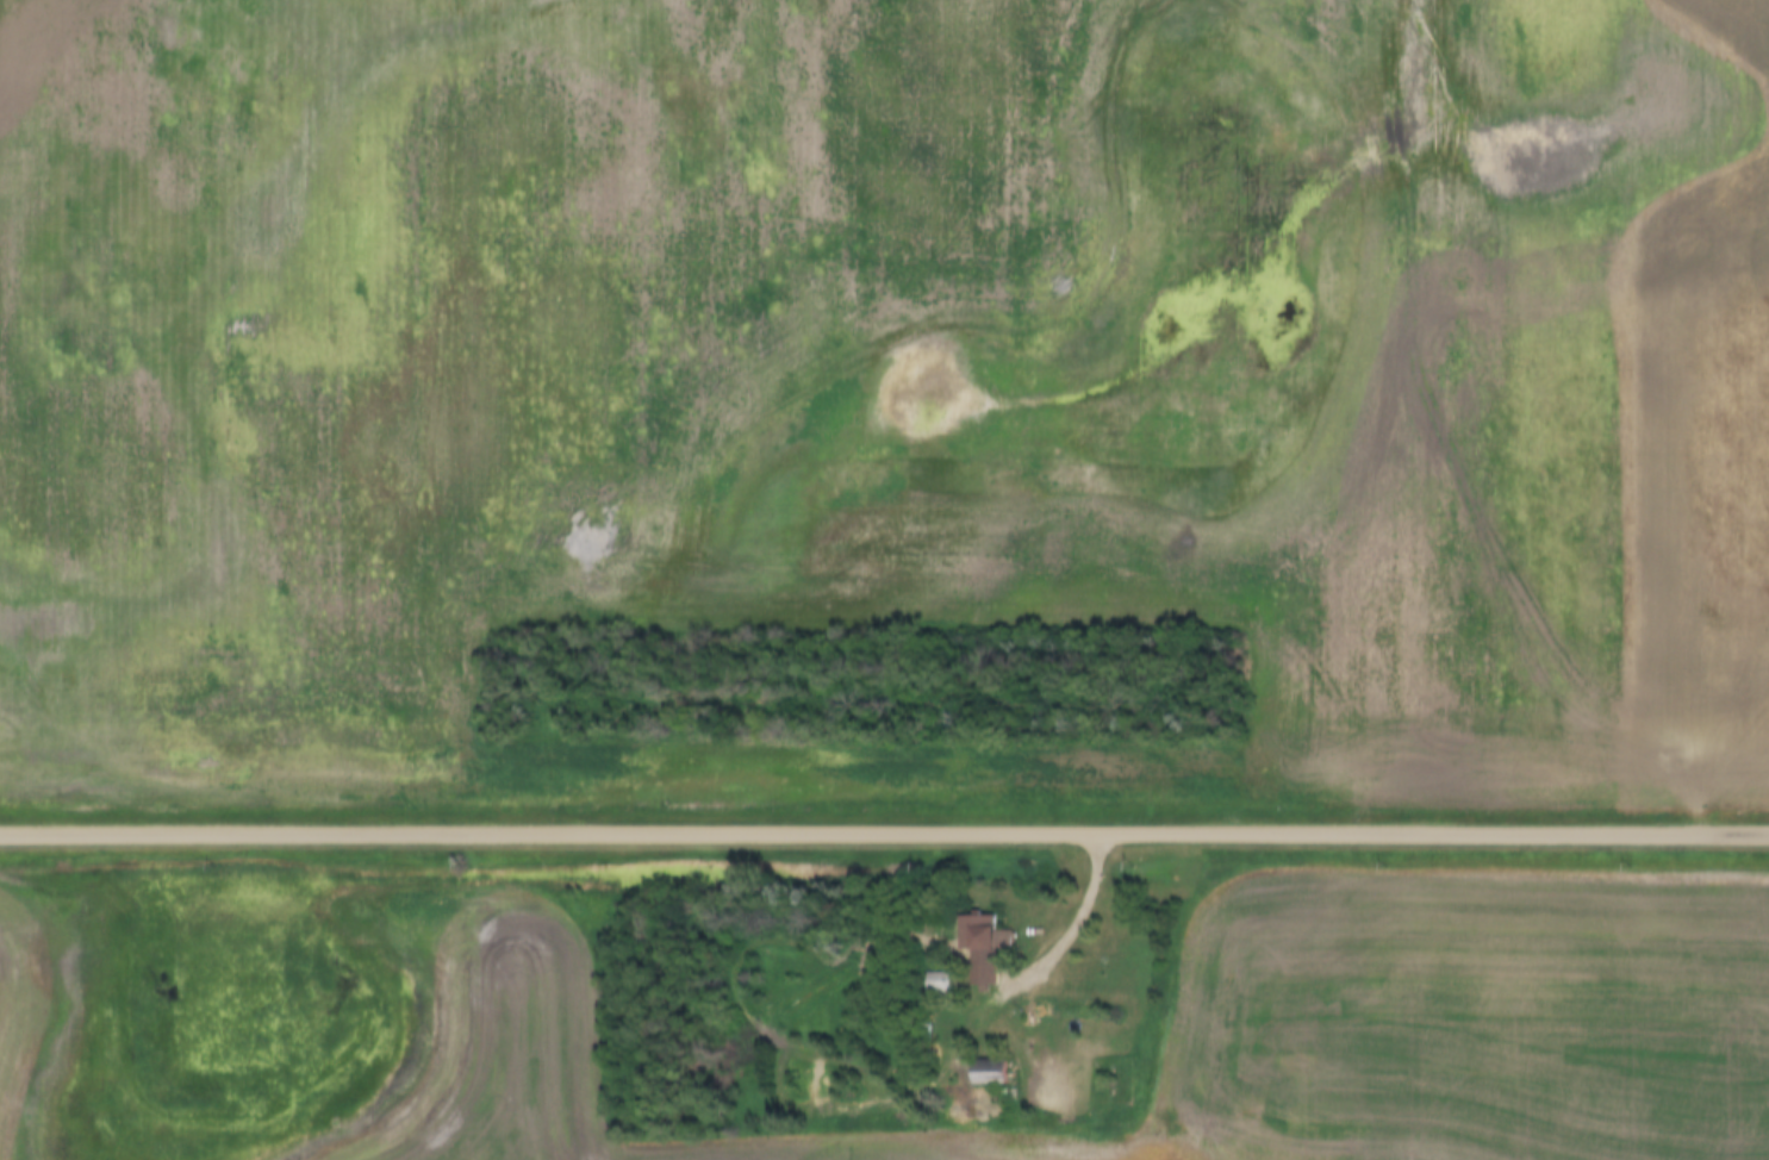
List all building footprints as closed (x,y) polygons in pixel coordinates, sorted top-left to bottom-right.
[(971,929),(971,955),(1013,955),(1013,929),(971,929)] [(926,994),(950,994),(950,974),(926,974),(926,994)] [(1006,1062),(973,1062),(973,1087),(1006,1087),(1006,1062)]
